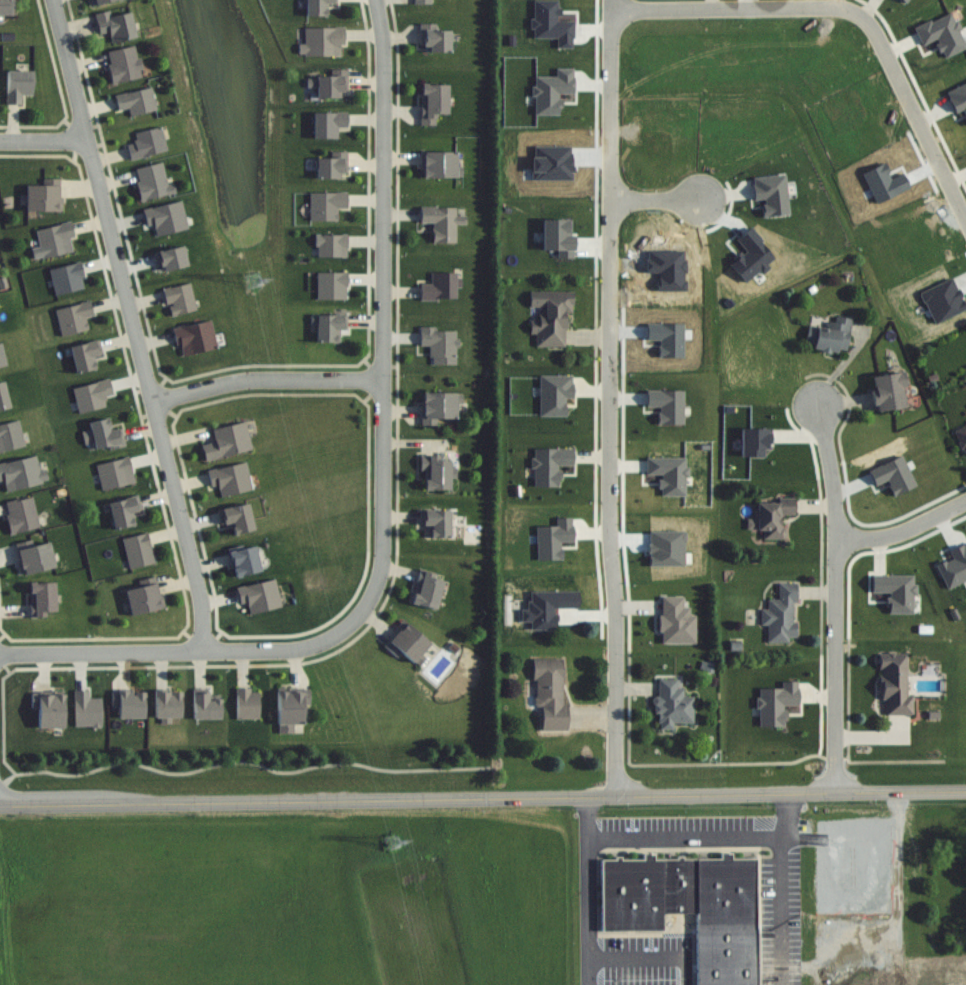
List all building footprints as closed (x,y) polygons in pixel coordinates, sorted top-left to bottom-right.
[(13,15),(13,0),(0,0),(0,15),(13,15)] [(304,16),(325,17),(325,4),(335,5),(335,0),(304,0),(304,16)] [(97,36),(108,34),(110,42),(133,39),(129,8),(94,13),(97,36)] [(419,52),(450,52),(450,31),(436,31),(436,24),(419,24),(419,52)] [(105,51),(110,84),(141,79),(136,47),(105,51)] [(314,98),(346,98),(346,70),(330,70),(330,77),(314,77),(314,98)] [(33,71),(4,71),(4,105),(21,105),(21,95),(33,95),(33,71)] [(435,126),(435,115),(447,115),(447,85),(419,85),(419,126),(435,126)] [(128,109),(129,116),(155,110),(150,87),(112,96),(116,112),(128,109)] [(311,113),(311,139),(336,139),(336,127),(345,127),(345,113),(311,113)] [(126,144),(128,159),(165,153),(161,128),(133,133),(135,143),(126,144)] [(456,167),(456,153),(421,153),(421,179),(461,179),(461,167),(456,167)] [(345,154),(314,154),(314,180),(345,180),(345,154)] [(169,194),(163,162),(133,169),(139,200),(169,194)] [(23,185),(23,211),(59,211),(59,185),(23,185)] [(456,208),(418,208),(418,224),(431,224),(431,243),(455,244),(456,225),(466,225),(466,216),(456,216),(456,208)] [(41,259),(75,250),(67,222),(34,231),(41,259)] [(456,274),(430,274),(430,284),(419,284),(419,301),(456,301),(456,274)] [(196,309),(187,282),(161,291),(170,317),(196,309)] [(564,347),(564,313),(571,313),(571,291),(527,292),(527,308),(542,308),(542,322),(534,322),(535,347),(564,347)] [(314,315),(314,342),(339,342),(339,331),(346,331),(346,315),(314,315)] [(851,319),(826,315),(824,327),(807,324),(803,347),(845,354),(851,319)] [(215,348),(211,321),(173,328),(177,355),(215,348)] [(430,364),(455,364),(455,329),(419,329),(419,347),(430,347),(430,364)] [(74,374),(94,368),(91,356),(102,353),(98,339),(67,347),(74,374)] [(870,375),(872,410),(904,408),(902,373),(870,375)] [(466,393),(419,393),(419,426),(436,425),(436,419),(466,418),(466,393)] [(24,446),(17,419),(0,423),(0,452),(24,446)] [(86,424),(92,452),(124,444),(120,427),(108,430),(105,419),(86,424)] [(250,449),(244,421),(211,429),(213,441),(199,444),(203,460),(250,449)] [(954,429),(963,452),(965,451),(965,424),(954,429)] [(419,455),(420,491),(449,491),(449,460),(437,461),(437,455),(419,455)] [(45,469),(40,470),(36,456),(0,464),(0,482),(2,481),(4,491),(48,482),(45,469)] [(129,514),(141,510),(137,495),(105,505),(113,531),(133,526),(129,514)] [(9,534),(38,529),(32,498),(3,503),(9,534)] [(762,540),(782,540),(781,516),(793,516),(793,502),(753,503),(754,531),(762,531),(762,540)] [(448,538),(448,511),(420,511),(420,527),(427,527),(427,538),(448,538)] [(121,539),(127,569),(153,564),(147,534),(121,539)] [(49,545),(16,549),(19,574),(52,571),(49,545)] [(434,611),(442,577),(417,571),(409,604),(434,611)] [(28,618),(54,617),(53,583),(27,584),(28,618)] [(122,591),(129,617),(162,609),(156,583),(122,591)] [(778,601),(767,601),(767,610),(761,610),(761,626),(767,626),(767,642),(795,642),(795,584),(778,584),(778,601)] [(429,644),(405,622),(386,643),(413,668),(422,657),(419,655),(429,644)] [(880,699),(885,699),(885,714),(912,714),(912,696),(907,696),(907,652),(880,652),(880,699)] [(562,703),(563,658),(533,658),(533,707),(540,707),(540,730),(566,730),(566,703),(562,703)] [(693,696),(684,696),(684,688),(676,688),(676,679),(655,679),(655,713),(658,713),(658,730),(673,730),(673,723),(693,723),(693,696)] [(235,719),(259,719),(259,689),(235,689),(235,719)] [(305,690),(274,690),(274,733),(294,733),(294,726),(305,726),(305,690)] [(151,718),(180,718),(180,692),(151,692),(151,718)] [(599,858),(613,858),(613,855),(619,855),(619,858),(641,858),(641,852),(652,852),(653,858),(675,858),(675,855),(681,855),(681,858),(719,857),(719,852),(731,851),(730,857),(756,857),(757,929),(696,929),(695,911),(663,911),(663,929),(599,930),(599,858)]
